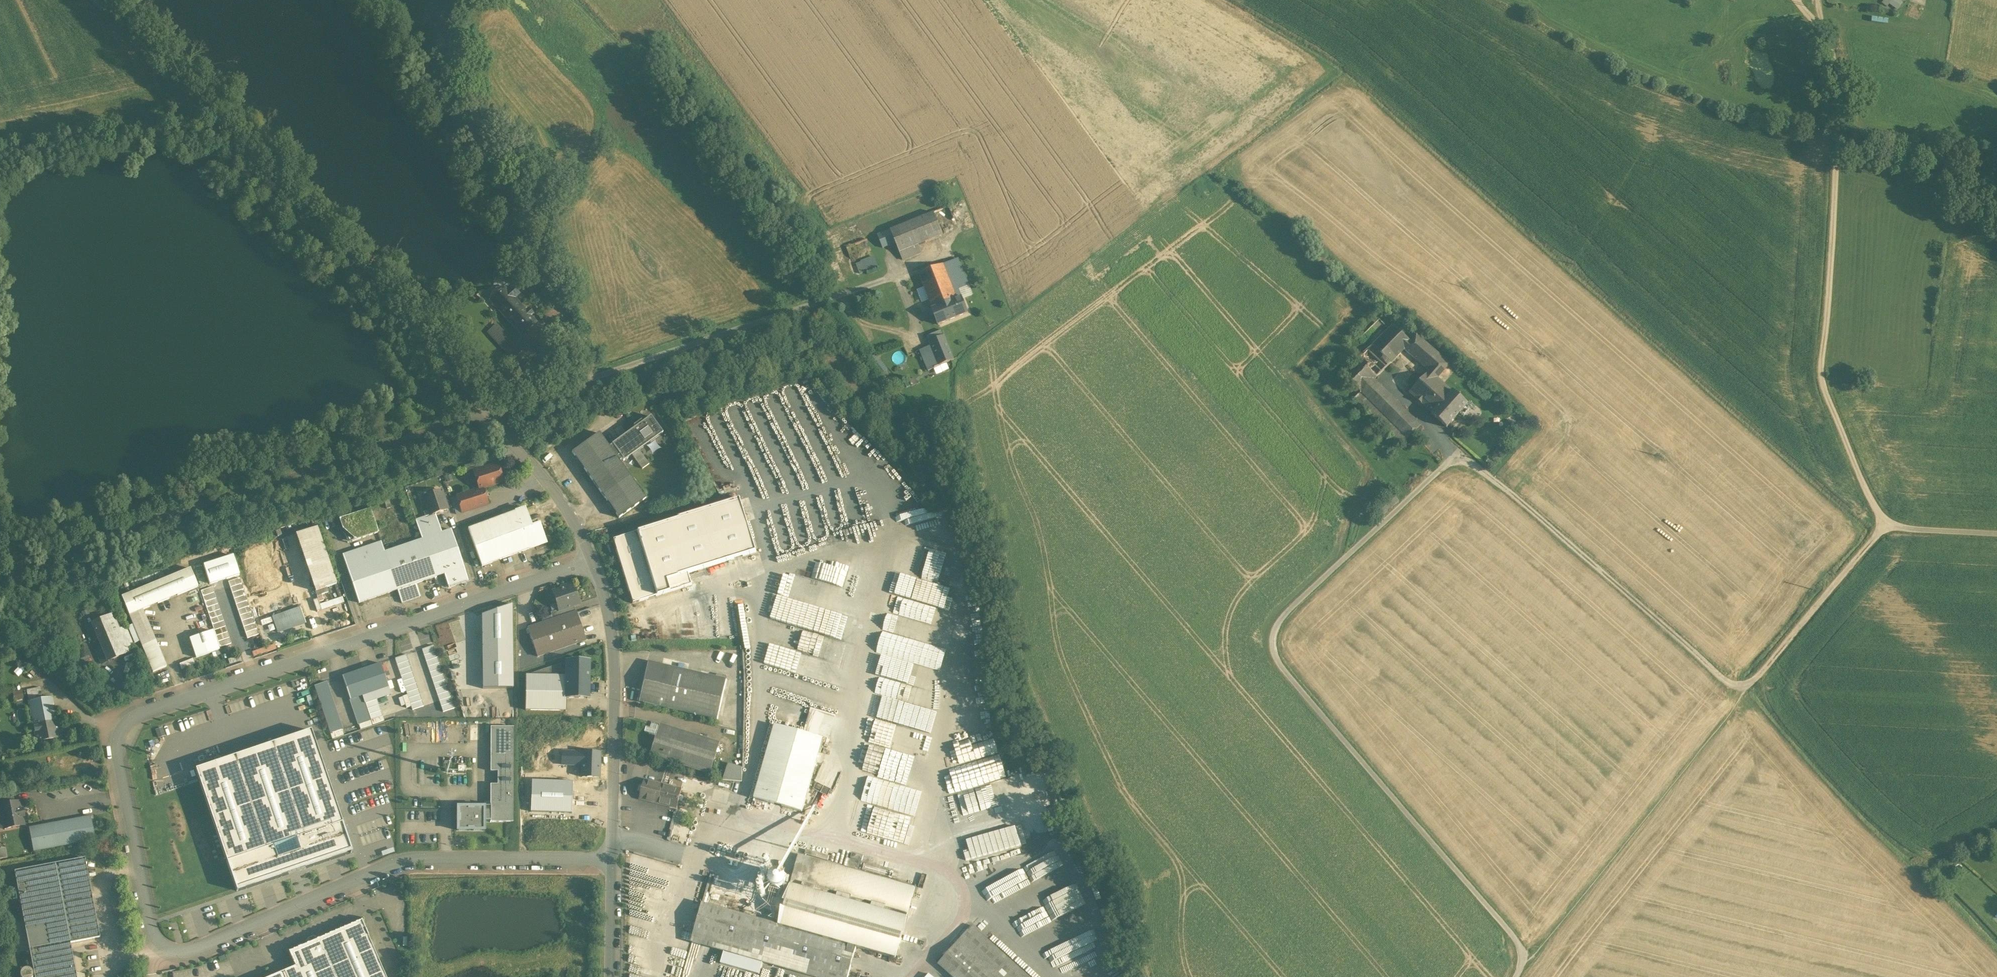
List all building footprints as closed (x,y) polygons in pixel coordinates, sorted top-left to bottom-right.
[(1898,10),(1902,4),(1897,0),(1884,0),(1898,10)] [(934,211),(883,234),(890,250),(897,247),(901,255),(920,246),(945,235),(934,211)] [(884,253),(890,250),(883,234),(877,237),(884,253)] [(868,240),(846,248),(857,276),(879,267),(868,240)] [(920,246),(901,255),(904,262),(923,253),(920,246)] [(958,259),(918,275),(931,307),(961,295),(959,290),(969,286),(958,259)] [(961,295),(962,298),(972,294),(969,286),(959,290),(961,295)] [(535,322),(513,298),(518,294),(512,288),(507,292),(503,288),(499,288),(496,290),(493,292),(491,296),(490,300),(522,334),(535,322)] [(961,295),(931,307),(938,325),(968,313),(962,298),(961,295)] [(512,344),(495,326),(488,332),(509,355),(516,348),(512,344)] [(1393,326),(1344,374),(1361,392),(1374,379),(1405,350),(1412,343),(1411,342),(1393,326)] [(927,336),(931,345),(935,354),(940,365),(954,360),(942,330),(927,336)] [(1450,364),(1417,335),(1411,342),(1412,343),(1405,350),(1430,372),(1438,378),(1450,364)] [(534,351),(521,337),(512,344),(516,348),(509,355),(519,365),(534,351)] [(931,345),(920,351),(928,371),(940,365),(935,354),(931,345)] [(870,359),(882,374),(888,370),(878,357),(870,359)] [(1430,372),(1409,392),(1427,408),(1428,407),(1434,412),(1452,391),(1438,378),(1430,372)] [(1421,426),(1374,379),(1361,392),(1408,439),(1421,426)] [(1434,412),(1432,414),(1446,427),(1447,428),(1468,405),(1467,404),(1453,391),(1452,391),(1434,412)] [(1408,439),(1361,392),(1354,399),(1401,446),(1408,439)] [(635,428),(612,444),(612,445),(609,447),(619,461),(623,459),(624,460),(662,433),(650,417),(642,423),(641,420),(634,426),(635,428)] [(609,447),(599,433),(572,452),(619,518),(646,499),(619,461),(609,447)] [(482,463),(465,469),(467,475),(474,473),(474,472),(484,469),(482,463)] [(484,469),(474,472),(474,473),(479,488),(483,487),(483,488),(503,481),(499,468),(495,470),(494,465),(484,469)] [(479,488),(456,496),(462,513),(489,504),(483,488),(483,487),(479,488)] [(442,490),(424,496),(430,515),(435,514),(448,509),(442,490)] [(741,500),(613,539),(632,603),(693,585),(689,573),(739,558),(757,552),(741,500)] [(539,524),(531,527),(530,523),(525,508),(515,512),(529,549),(546,543),(539,524)] [(370,510),(340,520),(345,535),(352,541),(378,533),(370,510)] [(515,512),(468,529),(482,567),(529,549),(515,512)] [(442,533),(431,536),(427,525),(438,522),(435,514),(430,515),(416,520),(422,539),(423,539),(435,577),(444,574),(449,587),(469,580),(451,529),(442,533)] [(438,522),(427,525),(431,536),(442,533),(438,522)] [(336,584),(317,527),(296,534),(316,591),(336,584)] [(402,535),(382,540),(384,549),(404,544),(402,535)] [(422,539),(385,552),(397,590),(416,583),(435,577),(423,539),(422,539)] [(381,542),(352,552),(357,565),(347,568),(359,603),(397,590),(385,552),(381,542)] [(352,552),(343,555),(347,568),(357,565),(352,552)] [(210,585),(239,575),(233,555),(203,565),(210,585)] [(129,616),(143,610),(198,587),(191,569),(122,597),(129,616)] [(906,575),(901,596),(950,610),(956,589),(949,587),(952,576),(943,573),(942,578),(934,576),(921,572),(919,578),(906,575)] [(860,618),(867,587),(856,584),(856,583),(845,580),(844,587),(834,585),(835,579),(818,575),(812,604),(770,594),(765,617),(804,626),(798,650),(766,643),(762,657),(767,658),(765,665),(815,676),(820,657),(851,664),(856,644),(847,642),(853,616),(860,618)] [(242,584),(240,578),(229,582),(231,588),(242,584)] [(416,583),(397,590),(402,603),(421,597),(416,583)] [(242,584),(231,588),(233,593),(244,590),(242,584)] [(570,584),(562,587),(562,588),(553,591),(554,592),(552,593),(555,602),(557,601),(559,609),(560,610),(574,605),(578,604),(575,597),(577,596),(575,591),(573,592),(570,584)] [(203,597),(214,593),(213,587),(201,591),(203,597)] [(246,595),(244,590),(233,593),(234,599),(246,595)] [(205,602),(216,598),(214,593),(203,597),(205,602)] [(901,602),(902,596),(886,593),(883,609),(904,613),(906,602),(901,602)] [(248,601),(246,595),(234,599),(236,605),(248,601)] [(207,608),(218,604),(216,598),(205,602),(207,608)] [(249,606),(248,601),(236,605),(238,610),(249,606)] [(209,614),(220,610),(218,604),(207,608),(209,614)] [(513,688),(512,605),(482,615),(483,688),(513,688)] [(574,605),(560,610),(559,609),(551,612),(553,619),(576,612),(574,605)] [(251,612),(249,606),(238,610),(240,616),(251,612)] [(300,608),(273,617),(278,631),(289,627),(290,628),(294,627),(294,625),(305,621),(300,608)] [(87,610),(82,612),(84,619),(90,616),(87,610)] [(143,610),(129,616),(133,625),(140,641),(142,647),(156,641),(155,641),(154,641),(141,611),(143,610)] [(211,619),(222,615),(220,610),(209,614),(211,619)] [(253,618),(251,612),(240,616),(242,621),(253,618)] [(553,619),(528,628),(538,656),(585,640),(576,612),(553,619)] [(113,615),(87,626),(93,641),(99,639),(120,630),(113,615)] [(212,625),(224,621),(222,615),(211,619),(212,625)] [(873,687),(866,715),(907,725),(915,686),(893,681),(892,685),(878,681),(879,675),(904,681),(908,662),(903,660),(909,636),(927,640),(931,624),(891,615),(888,631),(876,628),(866,671),(870,671),(867,686),(873,687)] [(255,623),(253,618),(242,621),(244,627),(255,623)] [(214,630),(226,627),(224,621),(212,625),(214,630)] [(257,629),(255,623),(244,627),(246,633),(257,629)] [(133,625),(128,627),(135,644),(140,641),(133,625)] [(127,627),(120,630),(127,647),(134,644),(127,627)] [(216,636),(228,632),(226,627),(214,630),(216,636)] [(259,635),(257,629),(246,633),(248,638),(259,635)] [(120,630),(99,639),(103,649),(97,652),(102,664),(129,652),(127,647),(120,630)] [(213,631),(190,639),(196,658),(219,650),(213,631)] [(216,636),(218,642),(230,638),(228,632),(216,636)] [(220,647),(231,644),(230,638),(218,642),(220,647)] [(156,641),(142,647),(153,672),(166,667),(156,641)] [(455,708),(433,645),(422,649),(443,712),(455,708)] [(407,654),(395,658),(413,710),(424,706),(407,654)] [(93,668),(88,657),(73,663),(78,674),(93,668)] [(566,661),(526,675),(525,710),(566,711),(566,698),(566,661)] [(588,662),(566,661),(566,698),(588,698),(588,662)] [(727,679),(648,661),(639,701),(718,719),(727,679)] [(342,676),(350,700),(362,696),(389,687),(381,663),(342,676)] [(322,683),(315,686),(331,734),(343,730),(327,682),(322,683)] [(392,695),(389,687),(362,696),(365,703),(366,703),(377,699),(392,695)] [(40,688),(27,690),(29,702),(43,699),(40,688)] [(362,696),(350,700),(359,725),(371,720),(365,703),(362,696)] [(29,702),(34,725),(57,721),(53,697),(43,699),(29,702)] [(377,699),(366,703),(372,720),(383,716),(377,699)] [(34,725),(33,726),(37,743),(61,738),(57,721),(34,725)] [(671,728),(661,725),(652,755),(662,758),(671,728)] [(823,738),(775,725),(754,798),(802,812),(819,752),(823,738)] [(514,727),(491,727),(490,743),(490,772),(498,772),(497,785),(490,785),(490,801),(490,807),(490,821),(490,823),(491,823),(491,822),(513,822),(514,727)] [(719,743),(671,728),(662,758),(710,773),(719,743)] [(200,781),(315,742),(311,731),(196,770),(200,781)] [(995,741),(985,744),(986,747),(976,751),(978,757),(998,750),(995,741)] [(316,745),(315,742),(200,781),(227,862),(342,823),(316,745)] [(583,753),(562,752),(562,764),(582,765),(583,753)] [(600,753),(583,753),(582,765),(582,777),(599,777),(600,753)] [(973,763),(978,783),(1005,775),(1000,755),(984,759),(986,767),(982,768),(980,761),(973,763)] [(742,767),(728,763),(723,780),(742,781),(742,767)] [(943,794),(949,821),(990,812),(994,831),(1026,824),(1016,779),(943,794)] [(663,785),(645,780),(644,780),(640,799),(640,798),(659,803),(663,785)] [(571,813),(572,782),(531,781),(530,812),(571,813)] [(817,782),(814,789),(818,791),(824,793),(828,795),(831,788),(817,782)] [(681,789),(663,785),(659,803),(677,808),(682,789),(681,789)] [(818,791),(812,804),(818,807),(824,793),(818,791)] [(0,797),(0,806),(15,803),(13,795),(0,797)] [(0,806),(2,814),(0,815),(0,823),(3,822),(4,829),(24,825),(23,817),(24,817),(23,810),(21,810),(20,802),(15,803),(0,806)] [(484,807),(472,807),(472,808),(469,808),(469,807),(457,807),(457,809),(457,816),(459,816),(459,821),(457,821),(457,831),(469,831),(469,829),(472,829),(472,831),(484,831),(484,821),(490,821),(490,807),(484,807)] [(91,816),(29,828),(34,852),(96,840),(91,816)] [(917,828),(927,828),(927,820),(917,820),(917,828)] [(342,823),(227,862),(236,888),(237,891),(352,852),(342,823)] [(1032,880),(1063,865),(1056,850),(1025,865),(1032,880)] [(915,887),(799,854),(791,880),(788,890),(779,925),(857,947),(896,958),(915,887)] [(15,872),(35,976),(77,976),(70,943),(100,937),(93,898),(92,898),(91,891),(88,873),(85,858),(15,872)] [(1076,883),(1043,899),(1052,918),(1080,904),(1078,898),(1082,896),(1076,883)] [(702,904),(694,932),(692,942),(816,976),(848,976),(857,947),(779,925),(702,904)] [(271,976),(385,976),(368,936),(369,936),(366,930),(364,927),(365,927),(362,920),(360,921),(361,921),(358,922),(355,923),(355,924),(353,925),(352,924),(350,925),(350,926),(345,928),(343,928),(344,929),(341,930),(341,929),(339,930),(339,931),(336,932),(336,931),(334,932),(335,932),(332,934),(332,933),(329,934),(329,935),(326,936),(324,936),(324,937),(319,939),(316,940),(317,940),(309,944),(309,943),(306,944),(307,945),(301,947),(301,946),(297,948),(298,949),(295,950),(295,949),(293,950),(290,952),(290,951),(289,952),(291,958),(292,958),(294,962),(293,962),(294,965),(295,965),(295,967),(271,976)] [(938,963),(954,976),(1030,976),(972,925),(938,963)] [(1049,962),(1079,950),(1080,953),(1101,944),(1094,925),(1042,945),(1049,962)]
